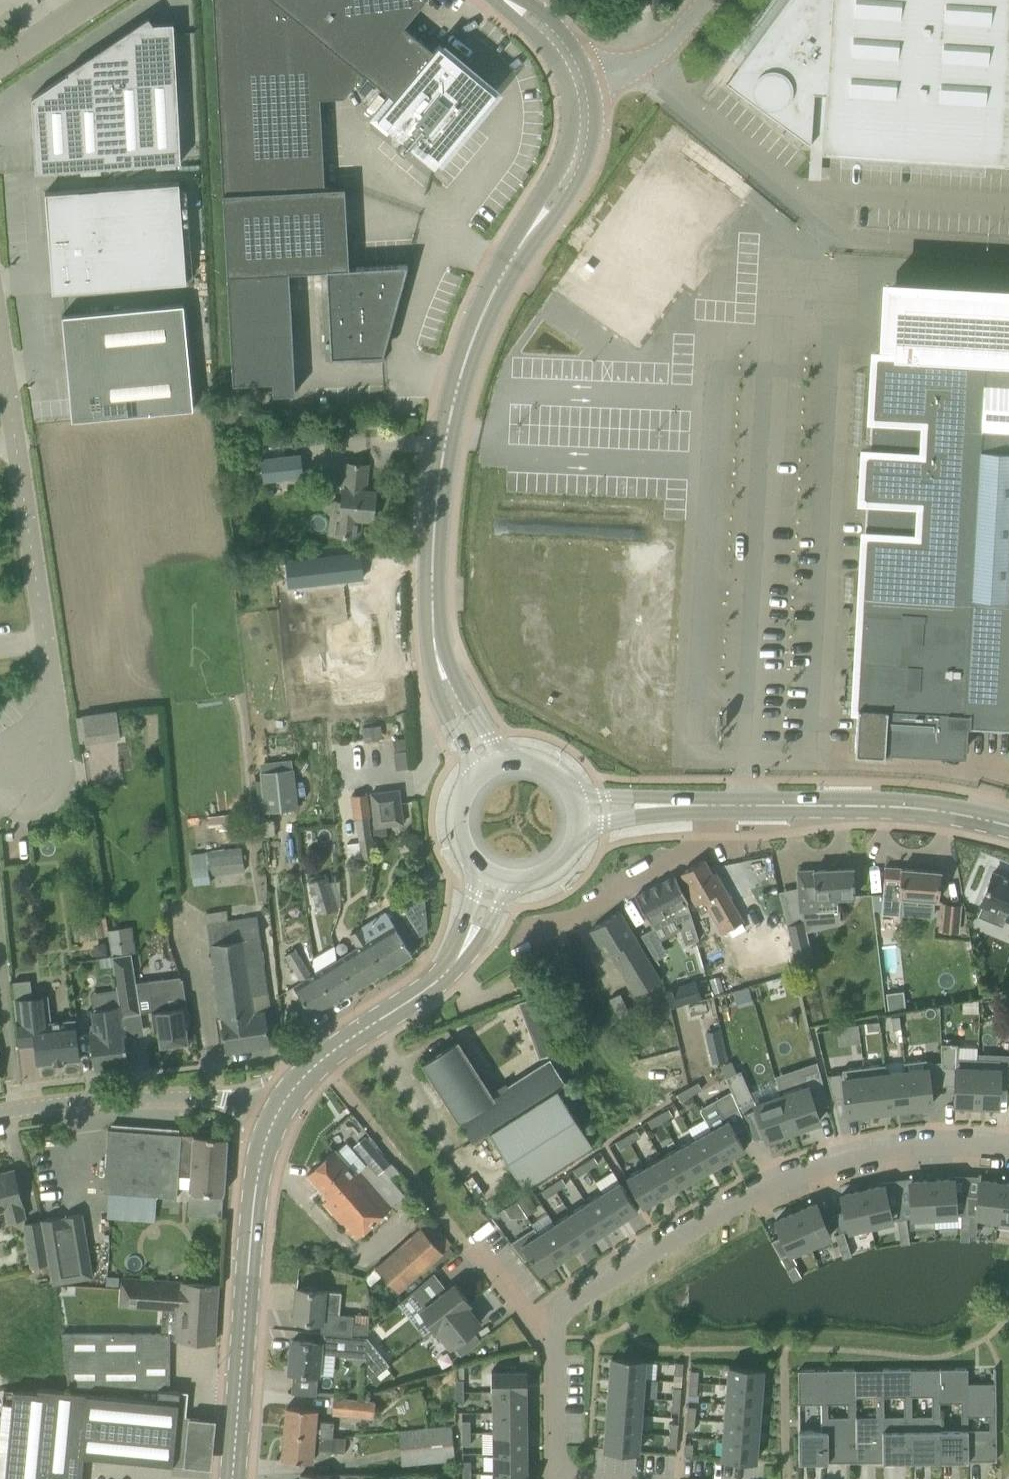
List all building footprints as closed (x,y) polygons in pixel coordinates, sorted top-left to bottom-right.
[(348,267),(344,186),(324,187),(319,97),(343,96),(363,72),(393,97),(376,117),(401,138),(395,145),(403,151),(409,144),(415,148),(415,149),(434,165),(495,91),(438,44),(432,50),(403,26),(424,0),(212,0),(232,383),(272,381),(273,394),(295,393),(288,271),(326,270),(326,268),(348,267)] [(726,80),(810,142),(813,91),(826,92),(822,151),(1008,163),(1008,0),(785,0),(739,63),(726,80)] [(176,159),(172,22),(152,24),(148,16),(48,83),(49,85),(31,97),(34,172),(176,159)] [(659,142),(553,289),(637,349),(684,285),(694,292),(709,271),(699,264),(743,202),(659,142)] [(197,179),(197,160),(156,161),(157,180),(197,179)] [(76,271),(77,288),(77,290),(186,282),(178,182),(44,192),(44,193),(47,193),(51,244),(55,244),(58,273),(76,271)] [(377,322),(377,300),(397,299),(407,264),(386,265),(365,266),(348,267),(326,268),(326,270),(330,357),(360,356),(360,361),(383,361),(382,343),(381,322),(377,322)] [(854,751),(864,751),(884,752),(884,747),(963,752),(965,724),(1008,726),(1008,287),(885,280),(882,332),(894,333),(893,339),(893,354),(890,354),(889,360),(880,368),(874,368),(869,451),(865,451),(865,456),(857,455),(856,470),(864,470),(863,478),(856,477),(855,492),(863,492),(862,496),(867,497),(864,544),(863,544),(862,563),(859,563),(859,564),(862,564),(860,584),(862,584),(856,680),(855,706),(857,706),(854,751)] [(62,315),(64,333),(72,420),(193,408),(183,304),(62,315)] [(256,437),(261,482),(304,477),(301,446),(284,448),(283,434),(256,437)] [(365,490),(367,465),(343,462),(340,500),(331,499),(328,533),(359,536),(361,518),(371,519),(374,491),(365,490)] [(355,553),(280,561),(283,589),(358,581),(355,553)] [(249,615),(238,616),(239,625),(250,623),(249,615)] [(116,710),(82,715),(86,742),(120,737),(116,710)] [(361,728),(363,739),(376,738),(375,726),(361,728)] [(262,769),(293,764),(292,757),(261,762),(262,769)] [(297,808),(293,778),(292,768),(260,772),(265,811),(297,808)] [(369,792),(369,793),(373,828),(404,824),(399,788),(369,792)] [(354,819),(359,859),(373,857),(368,817),(371,817),(368,793),(350,795),(353,819),(354,819)] [(372,828),(373,839),(386,839),(386,828),(372,828)] [(189,854),(193,885),(211,883),(210,876),(244,871),(241,847),(206,851),(206,852),(189,854)] [(736,924),(742,921),(725,889),(715,872),(712,873),(704,859),(681,873),(689,887),(686,888),(696,906),(700,914),(708,909),(721,933),(727,929),(742,957),(747,955),(753,954),(736,924)] [(881,911),(881,914),(899,915),(900,897),(938,901),(938,897),(942,895),(943,887),(939,884),(940,871),(884,867),(882,894),(881,911)] [(818,916),(817,904),(837,902),(837,897),(855,896),(854,892),(858,891),(857,882),(854,881),(853,868),(797,871),(799,899),(800,917),(801,921),(786,925),(793,959),(810,955),(804,929),(811,928),(810,917),(818,916)] [(1002,926),(1004,920),(1008,922),(1008,879),(992,872),(979,905),(981,906),(977,916),(1002,926)] [(652,929),(675,917),(685,944),(698,940),(686,901),(688,900),(675,875),(635,896),(652,929)] [(307,883),(318,914),(337,908),(327,876),(307,883)] [(882,894),(873,894),(874,911),(881,911),(882,894)] [(940,931),(959,932),(961,904),(942,903),(940,931)] [(227,920),(225,910),(204,913),(225,1052),(270,1045),(264,1009),(270,1009),(257,915),(227,920)] [(605,955),(609,953),(633,994),(660,978),(620,911),(590,930),(605,955)] [(385,912),(361,927),(368,939),(364,941),(383,972),(411,955),(385,912)] [(355,947),(337,958),(337,959),(355,989),(383,972),(364,941),(368,939),(361,927),(348,935),(355,947)] [(99,943),(94,949),(95,955),(106,953),(105,942),(99,943)] [(334,1002),(315,971),(311,974),(295,949),(284,956),(300,981),(293,985),(312,1016),(334,1002)] [(111,956),(120,1016),(140,1013),(131,953),(111,956)] [(337,958),(315,971),(334,1002),(355,989),(337,959),(337,958)] [(721,992),(718,977),(708,980),(711,994),(721,992)] [(149,995),(152,1011),(151,1011),(154,1029),(158,1028),(160,1045),(187,1041),(184,1025),(188,1024),(182,978),(162,981),(164,993),(149,995)] [(12,981),(17,1020),(20,1046),(35,1045),(37,1064),(52,1063),(52,1064),(63,1063),(63,1061),(78,1060),(74,1020),(49,1023),(46,996),(31,998),(29,979),(12,981)] [(903,991),(886,993),(888,1010),(905,1008),(903,991)] [(545,992),(519,1002),(526,1019),(540,1056),(566,1046),(553,1011),(545,992)] [(996,1007),(1004,1009),(1008,996),(1008,995),(1001,993),(996,1007)] [(87,1024),(94,1069),(127,1066),(123,1027),(120,1027),(118,1007),(91,1010),(92,1024),(87,1024)] [(899,1016),(891,1017),(892,1029),(900,1028),(899,1016)] [(880,1029),(878,1021),(866,1023),(867,1031),(880,1029)] [(837,1024),(838,1042),(860,1041),(859,1023),(837,1024)] [(557,1088),(564,1084),(549,1060),(491,1098),(456,1042),(424,1063),(474,1141),(489,1132),(523,1187),(591,1144),(557,1088)] [(904,1059),(909,1107),(932,1104),(929,1085),(939,1085),(941,1043),(939,1043),(938,1061),(926,1060),(926,1057),(904,1059)] [(941,1043),(939,1085),(941,1085),(941,1067),(955,1068),(954,1104),(976,1104),(977,1059),(956,1058),(956,1044),(941,1043)] [(722,1047),(709,1050),(712,1062),(724,1059),(722,1047)] [(883,1062),(889,1110),(909,1107),(904,1059),(903,1060),(904,1069),(886,1071),(885,1062),(883,1062)] [(976,1104),(998,1105),(998,1087),(1008,1088),(1008,1063),(999,1063),(999,1060),(977,1059),(976,1104)] [(863,1064),(869,1112),(889,1110),(883,1062),(863,1064)] [(845,1097),(847,1115),(869,1112),(863,1064),(841,1067),(841,1069),(825,1071),(832,1099),(845,1097)] [(753,1100),(740,1070),(724,1077),(738,1107),(753,1100)] [(781,1096),(793,1133),(810,1127),(809,1124),(819,1121),(815,1109),(828,1105),(819,1070),(802,1075),(806,1087),(781,1096)] [(691,1095),(701,1089),(697,1082),(687,1087),(691,1095)] [(691,1095),(687,1087),(676,1093),(680,1101),(691,1095)] [(781,1096),(754,1105),(766,1139),(776,1135),(777,1139),(793,1133),(781,1096)] [(662,1121),(672,1115),(668,1108),(658,1114),(662,1121)] [(662,1121),(658,1114),(647,1120),(651,1127),(662,1121)] [(744,1149),(728,1119),(710,1129),(727,1159),(744,1149)] [(223,1193),(227,1137),(107,1129),(103,1193),(177,1197),(178,1176),(190,1177),(189,1192),(223,1193)] [(630,1143),(640,1137),(636,1129),(625,1135),(630,1143)] [(727,1159),(710,1129),(694,1139),(710,1168),(727,1159)] [(619,1149),(630,1143),(625,1135),(615,1141),(619,1149)] [(710,1168),(694,1139),(677,1148),(694,1178),(710,1168)] [(306,1174),(327,1198),(322,1202),(354,1238),(391,1206),(359,1170),(366,1164),(344,1140),(306,1174)] [(362,1157),(377,1174),(389,1164),(374,1147),(362,1157)] [(694,1178),(677,1148),(660,1158),(677,1187),(694,1178)] [(588,1170),(598,1163),(593,1156),(583,1163),(588,1170)] [(677,1187),(660,1158),(643,1167),(660,1197),(677,1187)] [(376,1175),(384,1184),(399,1172),(391,1163),(376,1175)] [(588,1170),(583,1163),(573,1169),(577,1176),(588,1170)] [(660,1197),(643,1167),(626,1177),(643,1207),(660,1197)] [(3,1212),(6,1223),(25,1217),(22,1206),(23,1205),(14,1169),(0,1173),(0,1212),(3,1212)] [(556,1191),(566,1184),(561,1177),(551,1184),(556,1191)] [(955,1215),(953,1179),(931,1180),(933,1216),(955,1215)] [(933,1216),(931,1180),(909,1181),(911,1217),(933,1216)] [(997,1218),(1001,1182),(980,1180),(978,1196),(966,1194),(965,1214),(997,1218)] [(637,1210),(619,1181),(602,1192),(620,1221),(637,1210)] [(1001,1182),(997,1218),(1008,1220),(1008,1183),(1001,1182)] [(545,1197),(556,1191),(551,1184),(541,1190),(545,1197)] [(891,1220),(883,1185),(862,1190),(870,1225),(891,1220)] [(870,1225),(862,1190),(841,1195),(844,1211),(833,1213),(839,1232),(870,1225)] [(620,1221),(602,1192),(586,1202),(604,1231),(620,1221)] [(533,1205),(527,1195),(518,1201),(524,1211),(533,1205)] [(526,1215),(516,1200),(505,1208),(511,1217),(525,1216),(526,1215)] [(604,1231),(586,1202),(570,1213),(588,1241),(604,1231)] [(829,1236),(815,1203),(795,1212),(809,1245),(829,1236)] [(109,1216),(151,1219),(152,1209),(110,1206),(109,1216)] [(809,1245),(795,1212),(775,1220),(781,1235),(770,1240),(780,1257),(809,1245)] [(42,1219),(53,1283),(92,1276),(81,1213),(64,1216),(64,1218),(60,1219),(60,1217),(42,1219)] [(588,1241),(570,1213),(554,1223),(572,1252),(588,1241)] [(374,1266),(398,1292),(443,1253),(442,1251),(451,1243),(424,1214),(415,1221),(419,1227),(374,1266)] [(969,1228),(970,1215),(960,1215),(960,1228),(969,1228)] [(908,1230),(906,1218),(897,1219),(898,1232),(908,1230)] [(24,1223),(31,1266),(47,1263),(39,1220),(24,1223)] [(572,1252),(554,1223),(537,1234),(556,1262),(572,1252)] [(969,1241),(969,1228),(960,1228),(960,1240),(969,1241)] [(556,1262),(537,1234),(534,1229),(511,1244),(524,1260),(529,1257),(539,1273),(556,1262)] [(909,1243),(908,1230),(898,1232),(900,1244),(909,1243)] [(847,1244),(843,1232),(834,1235),(838,1247),(847,1244)] [(851,1256),(847,1244),(838,1247),(842,1259),(851,1256)] [(801,1276),(794,1265),(787,1269),(793,1280),(801,1276)] [(60,1333),(67,1390),(140,1388),(149,1388),(169,1387),(170,1339),(213,1342),(217,1285),(120,1279),(118,1307),(161,1310),(159,1332),(60,1333)] [(432,1330),(469,1302),(454,1284),(422,1309),(430,1319),(417,1329),(424,1337),(433,1331),(432,1330)] [(326,1323),(325,1333),(368,1336),(368,1324),(352,1322),(353,1315),(339,1314),(340,1292),(296,1288),(293,1320),(326,1323)] [(447,1348),(479,1323),(465,1306),(469,1303),(469,1302),(432,1330),(433,1331),(447,1348)] [(368,1336),(325,1333),(325,1343),(291,1340),(289,1372),(319,1375),(321,1353),(365,1356),(365,1355),(367,1338),(368,1337),(368,1336)] [(373,1349),(365,1355),(365,1356),(363,1384),(364,1384),(387,1366),(373,1349)] [(530,1352),(518,1353),(518,1361),(530,1361),(530,1352)] [(611,1357),(609,1376),(643,1378),(645,1360),(611,1357)] [(674,1362),(674,1374),(682,1375),(683,1363),(674,1362)] [(729,1366),(727,1384),(761,1387),(762,1369),(729,1366)] [(967,1430),(967,1416),(966,1383),(967,1383),(967,1368),(938,1369),(939,1402),(961,1402),(961,1430),(939,1430),(939,1461),(967,1461),(967,1430)] [(882,1394),(882,1369),(854,1370),(854,1394),(876,1394),(876,1415),(855,1416),(855,1462),(883,1461),(883,1415),(882,1394)] [(882,1369),(882,1394),(904,1394),(904,1415),(883,1415),(883,1461),(911,1461),(911,1415),(910,1394),(910,1369),(882,1369)] [(939,1402),(938,1369),(910,1369),(910,1394),(932,1394),(932,1415),(911,1415),(911,1461),(939,1461),(939,1430),(939,1402)] [(527,1391),(527,1370),(491,1370),(491,1391),(526,1391),(527,1391)] [(690,1370),(689,1382),(697,1383),(698,1371),(690,1370)] [(827,1462),(827,1417),(827,1403),(826,1370),(797,1370),(798,1403),(821,1403),(821,1431),(798,1431),(798,1462),(827,1462)] [(854,1394),(854,1370),(826,1370),(827,1403),(848,1403),(848,1417),(827,1417),(827,1462),(855,1462),(855,1416),(854,1394)] [(609,1376),(608,1394),(642,1396),(643,1378),(609,1376)] [(463,1392),(463,1380),(455,1380),(455,1392),(463,1392)] [(689,1382),(688,1394),(696,1395),(697,1383),(689,1382)] [(996,1460),(995,1382),(967,1383),(966,1383),(967,1416),(989,1415),(989,1429),(967,1430),(967,1461),(996,1460)] [(727,1384),(726,1403),(760,1405),(761,1387),(727,1384)] [(673,1387),(672,1399),(680,1400),(681,1388),(673,1387)] [(67,1390),(68,1391),(37,1388),(37,1392),(13,1390),(6,1456),(0,1455),(0,1478),(80,1478),(82,1455),(172,1464),(176,1422),(178,1392),(140,1388),(67,1390)] [(526,1412),(526,1391),(491,1391),(491,1392),(492,1392),(492,1412),(526,1412)] [(463,1404),(463,1392),(455,1392),(455,1404),(463,1404)] [(608,1394),(607,1412),(641,1415),(642,1396),(608,1394)] [(331,1415),(373,1418),(375,1401),(333,1397),(331,1415)] [(672,1399),(671,1411),(679,1412),(680,1400),(672,1399)] [(726,1403),(724,1421),(758,1424),(760,1405),(726,1403)] [(286,1406),(284,1432),(325,1435),(332,1434),(333,1422),(316,1421),(317,1409),(286,1406)] [(687,1406),(686,1418),(694,1419),(695,1407),(687,1406)] [(526,1432),(526,1412),(492,1412),(492,1432),(526,1432)] [(607,1412),(605,1431),(639,1433),(641,1415),(607,1412)] [(686,1418),(685,1430),(693,1431),(694,1419),(686,1418)] [(470,1433),(470,1421),(462,1421),(461,1433),(470,1433)] [(724,1421),(723,1439),(757,1442),(758,1424),(724,1421)] [(176,1422),(172,1464),(207,1466),(211,1424),(176,1422)] [(670,1423),(669,1435),(677,1435),(678,1423),(670,1423)] [(454,1460),(451,1426),(398,1432),(401,1466),(454,1460)] [(605,1431),(604,1449),(638,1451),(639,1433),(605,1431)] [(325,1435),(284,1432),(281,1459),(313,1462),(314,1446),(317,1447),(317,1450),(344,1452),(345,1437),(332,1436),(332,1434),(325,1435)] [(527,1452),(526,1432),(492,1432),(493,1452),(527,1452)] [(470,1445),(470,1433),(461,1433),(461,1445),(470,1445)] [(669,1435),(668,1447),(676,1448),(677,1435),(669,1435)] [(723,1439),(722,1458),(755,1460),(757,1442),(723,1439)] [(684,1443),(683,1455),(692,1456),(693,1444),(684,1443)] [(527,1472),(527,1452),(493,1452),(493,1473),(528,1473),(528,1472),(527,1472)] [(470,1473),(470,1461),(462,1461),(462,1473),(470,1473)]
